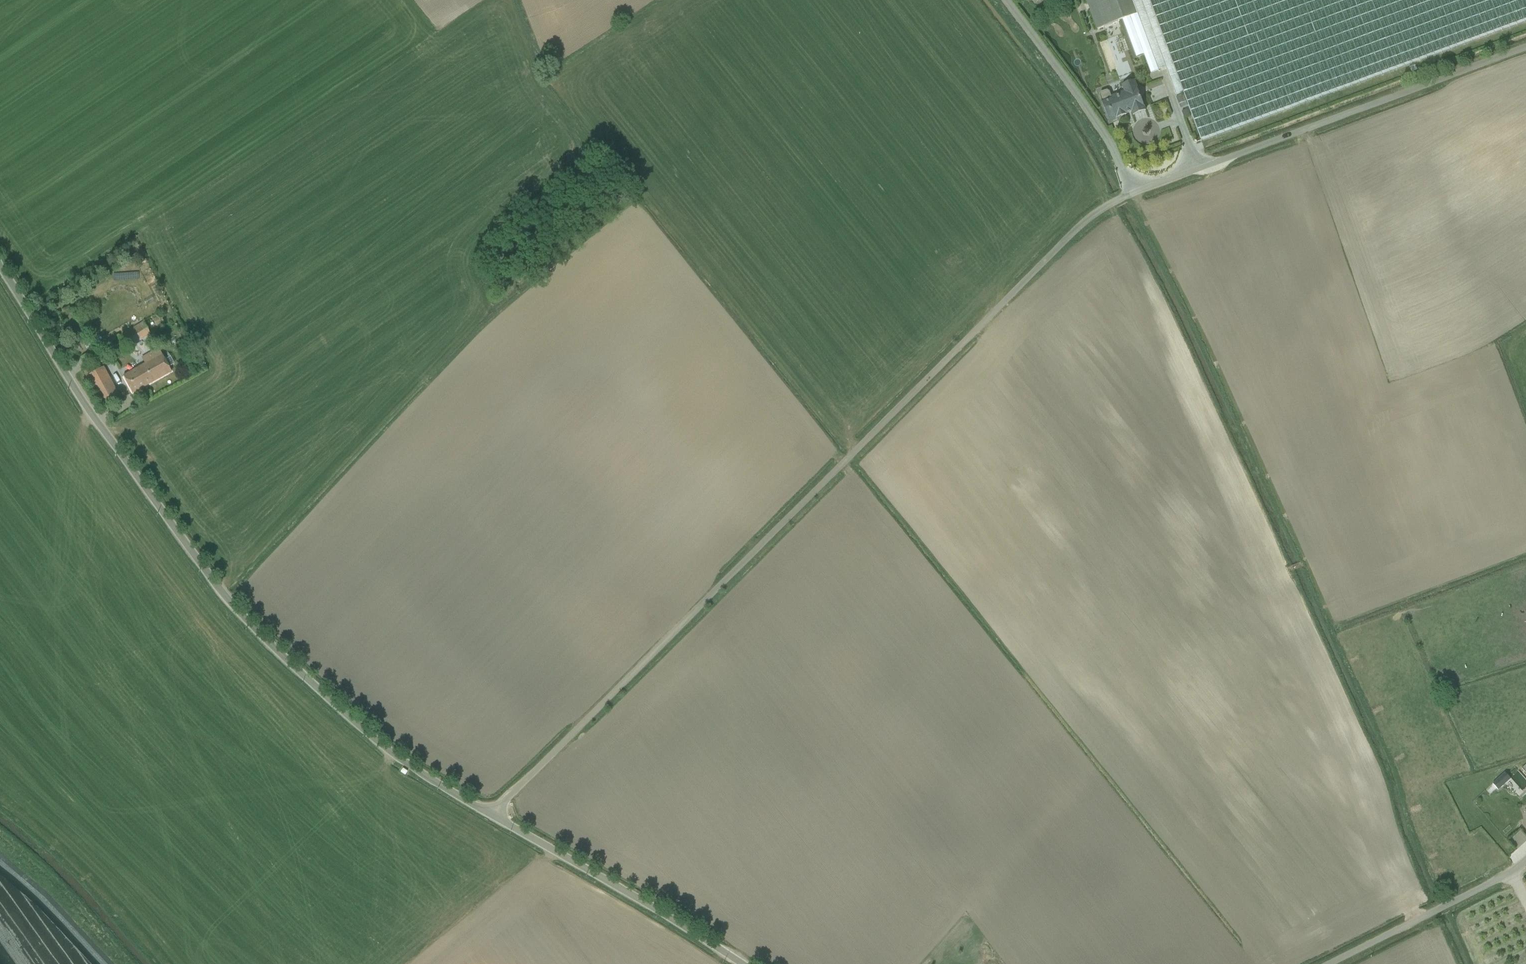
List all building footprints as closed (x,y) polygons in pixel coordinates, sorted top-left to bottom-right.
[(1155,70),(1163,67),(1177,106),(1185,103),(1199,140),(1525,20),(1525,0),(1130,0),(1155,70)] [(1102,125),(1143,110),(1131,81),(1117,86),(1120,93),(1108,98),(1105,91),(1091,96),(1102,125)] [(134,395),(177,376),(172,365),(153,374),(150,367),(126,377),(134,395)] [(103,410),(121,400),(102,366),(84,376),(103,410)] [(1460,804),(1467,812),(1472,807),(1465,799),(1460,804)]
